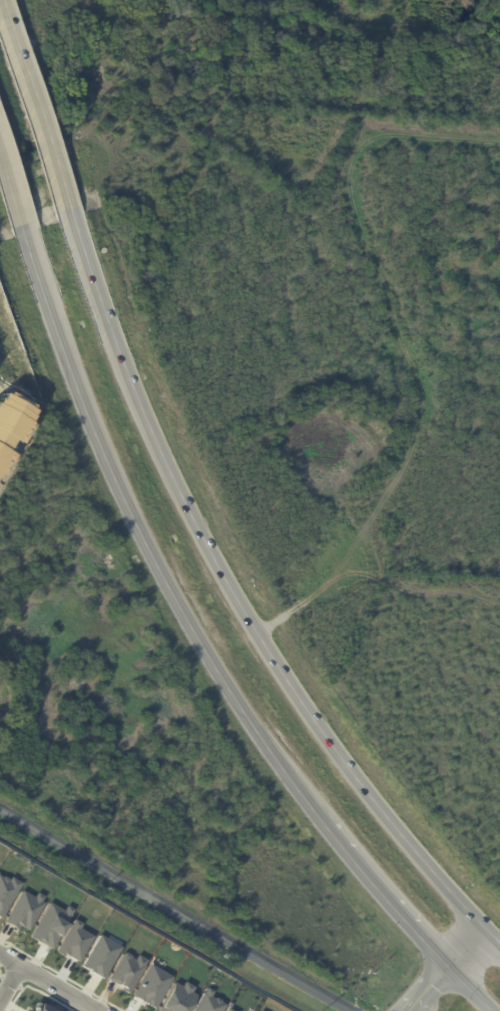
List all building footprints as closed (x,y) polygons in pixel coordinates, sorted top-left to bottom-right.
[(4,475),(16,455),(9,450),(15,440),(22,445),(34,423),(31,422),(37,410),(32,407),(34,404),(10,391),(8,394),(4,392),(0,399),(0,472),(4,475)] [(3,918),(22,882),(12,876),(10,880),(0,875),(0,916),(3,918)] [(5,922),(22,890),(35,897),(38,892),(47,898),(29,930),(20,925),(17,929),(5,922)] [(30,936),(51,902),(65,910),(67,906),(75,910),(52,949),(30,936)] [(75,918),(57,949),(79,961),(94,935),(81,928),(84,923),(75,918)] [(82,966),(100,934),(122,947),(104,978),(82,966)] [(109,978),(131,991),(147,963),(125,951),(109,978)] [(134,995),(155,1008),(173,977),(151,964),(134,995)] [(199,995),(192,991),(196,986),(186,981),(183,986),(176,982),(159,1010),(190,1010),(199,995)] [(226,1004),(212,996),(215,992),(207,987),(193,1010),(222,1010),(226,1004)] [(35,1002),(51,1010),(30,1010),(35,1002)]
